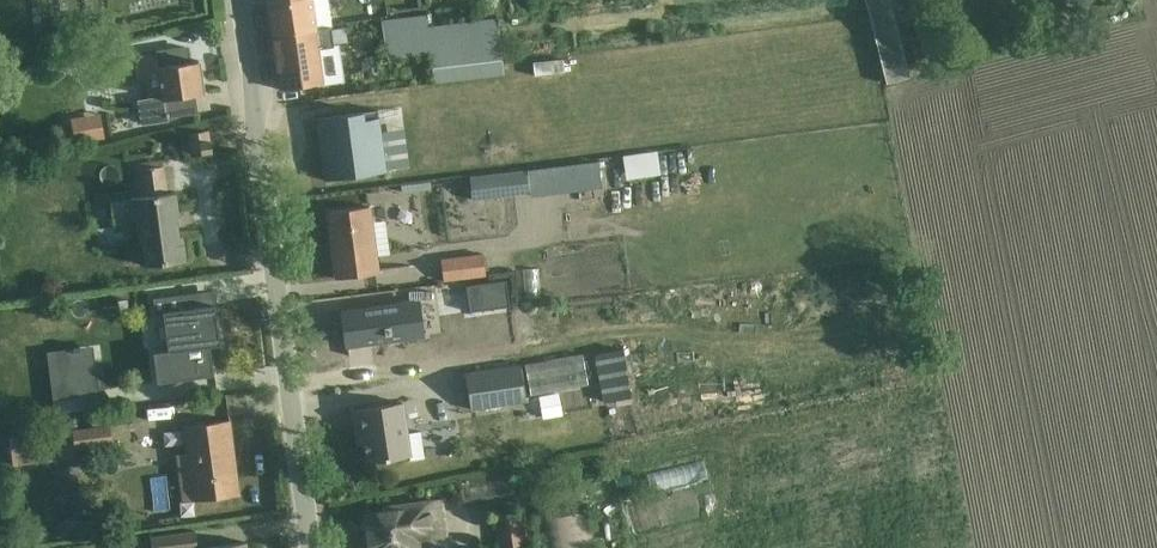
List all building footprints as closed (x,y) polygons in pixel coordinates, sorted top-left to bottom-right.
[(273,34),(319,29),(315,0),(269,0),(273,34)] [(883,86),(907,79),(886,0),(860,0),(883,86)] [(420,19),(376,23),(380,65),(430,60),(433,86),(500,79),(494,21),(421,29),(420,19)] [(280,86),(325,81),(319,29),(273,34),(280,86)] [(161,97),(209,91),(205,57),(157,64),(161,97)] [(579,75),(577,61),(551,64),(553,79),(579,75)] [(92,145),(125,135),(118,113),(85,122),(92,145)] [(323,183),(382,176),(374,113),(315,120),(323,183)] [(228,150),(222,122),(185,130),(191,158),(228,150)] [(147,168),(165,190),(182,177),(164,154),(147,168)] [(593,162),(488,178),(492,209),(598,193),(593,162)] [(143,263),(187,256),(177,189),(133,196),(143,263)] [(338,278),(382,272),(373,204),(329,210),(338,278)] [(502,254),(460,261),(464,285),(506,278),(502,254)] [(501,307),(499,287),(445,292),(451,353),(482,351),(479,309),(501,307)] [(222,344),(217,301),(164,308),(170,349),(154,351),(158,380),(215,373),(212,345),(222,344)] [(117,351),(70,354),(74,410),(121,407),(117,351)] [(621,408),(653,406),(648,353),(617,355),(621,408)] [(528,364),(476,369),(480,405),(531,400),(528,364)] [(363,464),(413,457),(405,402),(355,409),(363,464)] [(118,441),(114,419),(66,427),(69,450),(118,441)] [(183,500),(238,494),(229,419),(183,425),(187,452),(178,453),(183,500)] [(687,490),(711,484),(709,474),(685,480),(687,490)] [(444,497),(364,507),(369,547),(438,547),(450,546),(444,497)] [(547,503),(547,547),(589,547),(589,503),(547,503)] [(500,508),(500,547),(529,547),(529,508),(500,508)]
